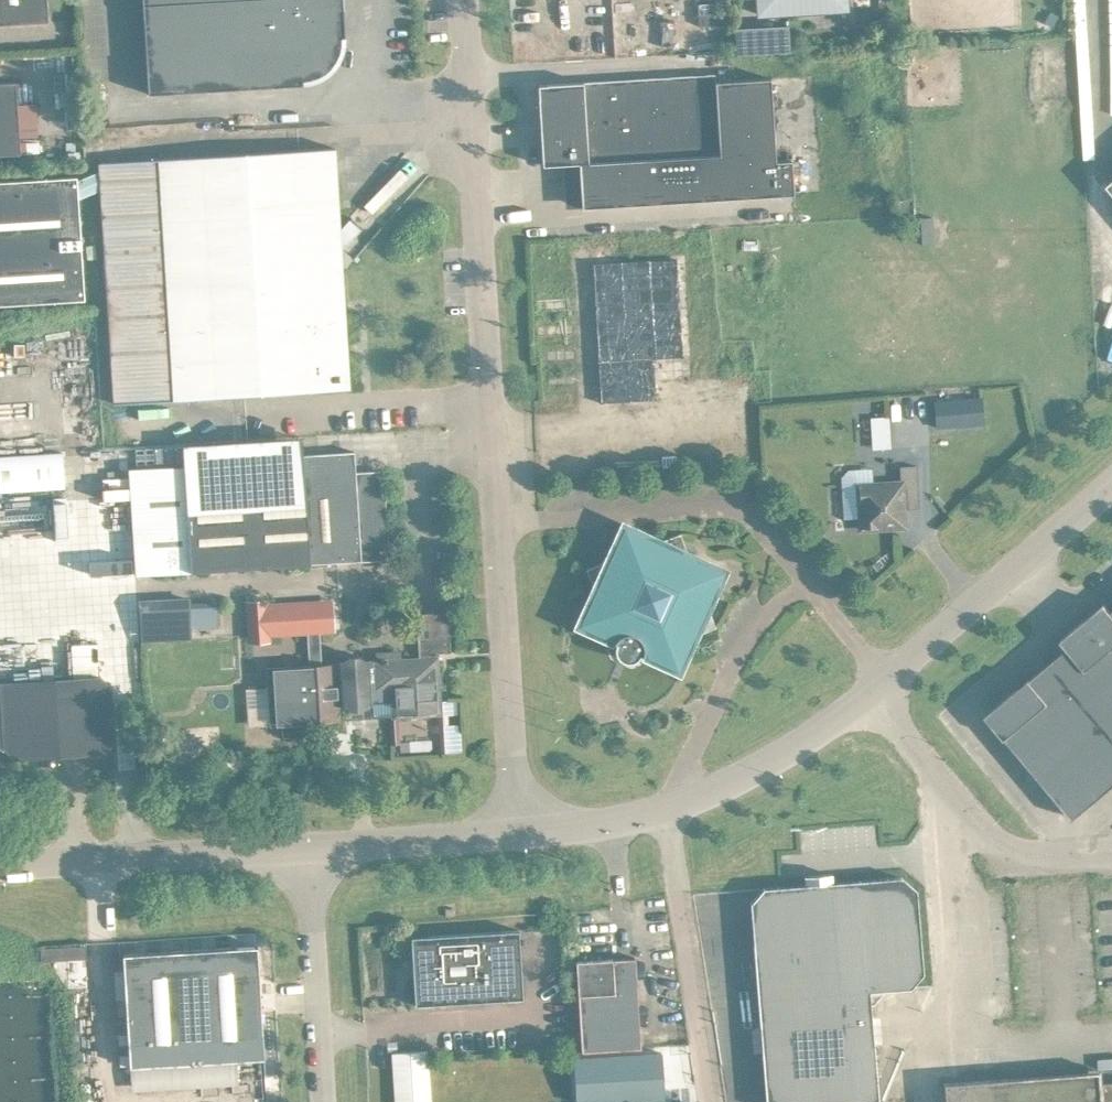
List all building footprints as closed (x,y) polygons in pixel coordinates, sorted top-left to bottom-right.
[(46,11),(45,0),(0,0),(0,14),(46,11)] [(146,84),(301,75),(301,71),(309,70),(316,67),(323,63),(329,58),(334,51),(337,44),(339,36),(339,28),(343,28),(342,0),(141,0),(146,84)] [(549,141),(540,142),(541,156),(577,154),(580,198),(791,185),(789,151),(773,152),(768,69),(713,73),(713,65),(536,76),(537,90),(546,89),(549,141)] [(14,71),(0,72),(0,145),(19,144),(14,71)] [(96,153),(111,393),(347,379),(332,138),(96,153)] [(83,290),(75,167),(0,171),(0,295),(83,290)] [(980,388),(932,393),(935,420),(983,415),(980,388)] [(887,408),(876,408),(877,430),(888,430),(887,408)] [(182,455),(127,458),(134,566),(189,564),(305,554),(358,551),(358,550),(385,548),(379,462),(353,464),(352,442),(301,445),(299,427),(180,435),(182,455)] [(857,508),(858,521),(903,518),(901,489),(917,488),(915,457),(898,458),(899,474),(871,475),(870,459),(846,460),(840,466),(842,509),(857,508)] [(612,633),(640,646),(714,618),(678,524),(584,559),(612,633)] [(1111,777),(1111,602),(1111,603),(1104,595),(1060,631),(1066,639),(985,707),(1072,811),(1111,777)] [(333,653),(333,654),(336,696),(341,696),(349,699),(349,705),(352,707),(356,706),(359,705),(358,699),(365,694),(367,694),(366,691),(390,690),(391,707),(438,704),(434,643),(447,642),(446,627),(451,626),(450,602),(414,604),(417,649),(398,650),(397,643),(374,645),(374,651),(369,652),(369,651),(364,651),(355,648),(346,648),(339,653),(333,653)] [(333,654),(264,658),(267,716),(278,715),(279,728),(310,726),(309,712),(337,711),(336,696),(333,654)] [(0,672),(0,739),(12,749),(101,744),(112,732),(109,676),(97,666),(0,672)] [(459,730),(445,730),(445,745),(460,744),(459,730)] [(751,936),(765,1101),(876,1092),(867,982),(908,979),(921,964),(914,881),(899,868),(761,879),(748,894),(752,935),(751,936)] [(408,927),(413,996),(520,989),(516,921),(408,927)] [(120,944),(127,1057),(261,1048),(254,936),(120,944)] [(574,952),(579,1042),(638,1038),(633,948),(574,952)] [(389,1044),(392,1099),(428,1097),(424,1041),(389,1044)] [(571,1050),(574,1095),(662,1089),(659,1044),(571,1050)] [(1102,1074),(1101,1062),(941,1074),(943,1101),(1111,1101),(1111,1073),(1102,1074)]
